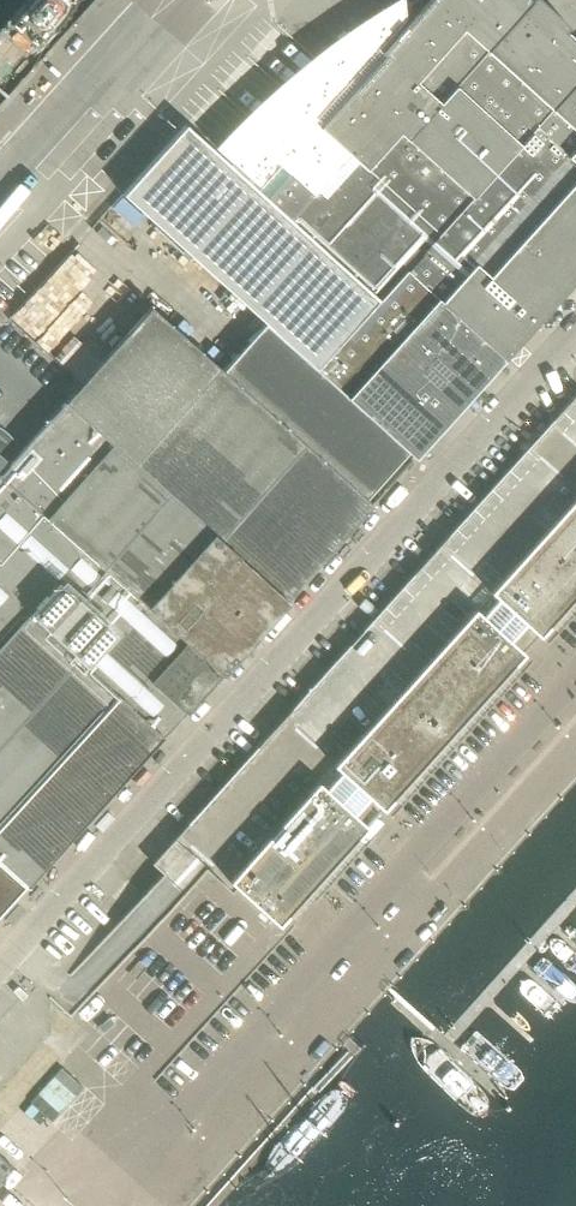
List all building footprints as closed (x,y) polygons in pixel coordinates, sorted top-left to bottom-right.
[(265,324),(409,452),(416,458),(439,432),(435,428),(441,422),(445,425),(468,400),(464,396),(470,389),(474,393),(478,388),(498,367),(494,363),(500,357),(504,360),(575,281),(575,41),(565,31),(569,26),(540,0),(531,0),(531,1),(530,0),(417,0),(368,28),(341,46),(314,66),(289,87),(265,109),(219,157),(186,127),(187,126),(185,125),(123,194),(265,324)] [(25,886),(27,888),(96,811),(354,526),(373,505),(366,499),(409,452),(265,324),(223,371),(151,306),(101,362),(83,346),(63,368),(81,384),(64,402),(64,403),(47,422),(10,463),(5,459),(9,454),(1,446),(0,447),(0,914),(25,886)] [(152,863),(162,873),(94,949),(115,968),(185,891),(205,869),(230,892),(235,886),(275,923),(364,824),(350,812),(366,795),(380,807),(521,651),(507,639),(522,622),(536,634),(575,590),(575,394),(152,863)] [(549,849),(537,850),(526,853),(513,863),(466,914),(443,941),(427,967),(441,980),(469,957),(538,884),(544,876),(549,859),(549,849)]
